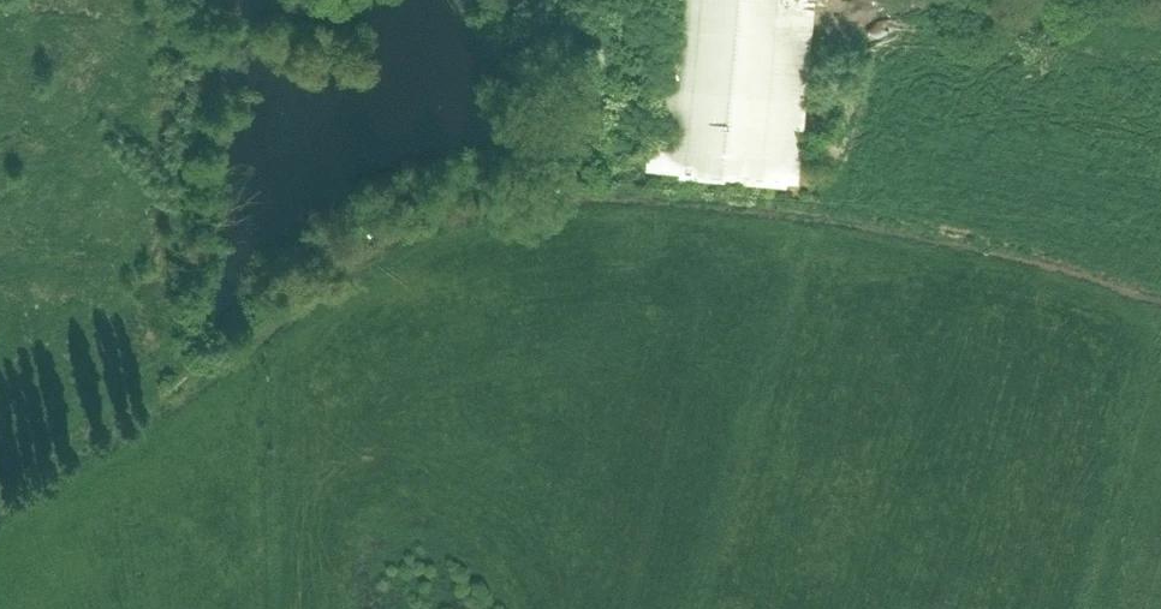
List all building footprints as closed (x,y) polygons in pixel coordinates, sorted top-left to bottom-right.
[(811,0),(659,0),(642,175),(793,189),(811,0)]
